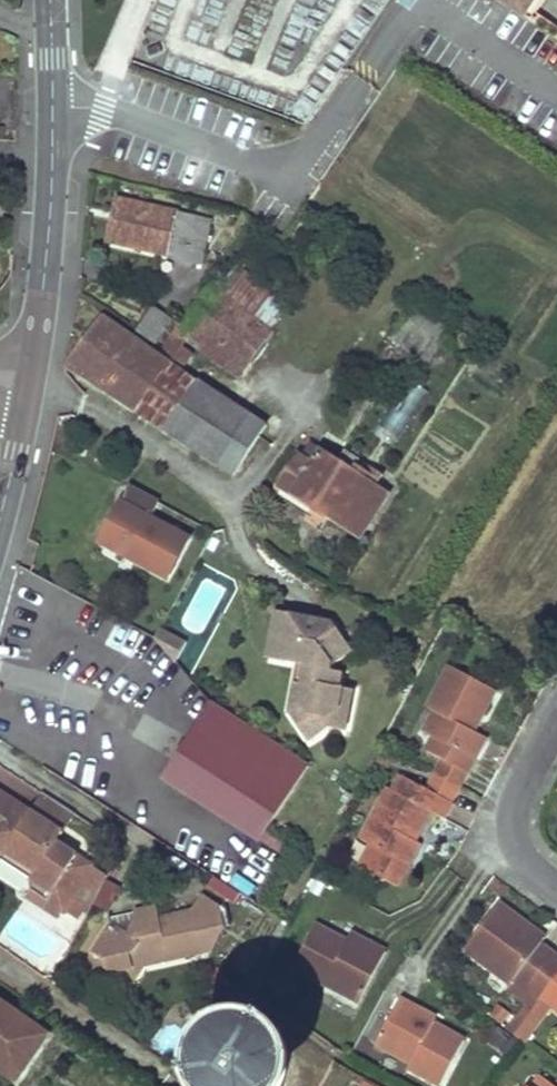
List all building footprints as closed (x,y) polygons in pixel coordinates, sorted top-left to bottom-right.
[(523,11),(530,0),(506,0),(523,11)] [(523,11),(531,17),(541,2),(543,0),(530,0),(523,11)] [(118,201),(108,245),(185,261),(195,217),(118,201)] [(205,265),(214,220),(195,217),(185,261),(205,265)] [(243,263),(219,293),(274,333),(289,297),(243,263)] [(188,316),(159,358),(169,366),(186,340),(240,379),(274,333),(219,293),(217,292),(196,320),(188,316)] [(154,309),(135,334),(155,347),(173,322),(154,309)] [(101,320),(66,366),(162,429),(195,382),(169,366),(159,358),(101,320)] [(162,429),(161,431),(210,462),(243,412),(196,380),(195,382),(162,429)] [(393,448),(429,394),(411,381),(374,435),(393,448)] [(243,412),(210,462),(231,475),(263,426),(243,412)] [(303,449),(279,486),(316,510),(321,504),(365,532),(389,494),(378,485),(387,473),(349,447),(341,460),(312,443),(307,450),(303,449)] [(130,488),(100,544),(167,579),(190,537),(153,516),(160,503),(130,488)] [(321,504),(316,510),(361,539),(365,532),(321,504)] [(276,613),(268,659),(285,663),(289,641),(284,640),(289,615),(276,613)] [(333,623),(289,615),(284,640),(289,641),(285,663),(298,665),(308,667),(314,673),(312,685),(303,683),(300,703),(307,710),(296,719),(312,741),(330,727),(349,730),(356,690),(342,687),(345,675),(333,673),(335,665),(354,650),(333,623)] [(187,640),(162,626),(157,635),(177,659),(187,640)] [(298,665),(289,712),(296,719),(307,710),(300,703),(303,683),(312,685),(314,673),(308,667),(298,665)] [(434,738),(429,751),(445,760),(468,773),(485,738),(474,732),(494,691),(451,666),(428,709),(433,712),(424,732),(434,738)] [(213,704),(168,778),(263,838),(310,765),(213,704)] [(445,760),(437,775),(460,788),(468,773),(445,760)] [(429,789),(402,775),(394,790),(388,788),(362,840),(371,844),(382,850),(372,870),(398,883),(419,841),(417,840),(432,810),(445,816),(453,801),(429,789)] [(437,775),(429,789),(453,801),(460,788),(437,775)] [(0,820),(0,821),(0,846),(39,872),(34,880),(32,882),(35,891),(66,912),(78,894),(95,868),(60,845),(66,835),(33,813),(0,791),(0,820)] [(46,794),(33,813),(66,835),(79,815),(46,794)] [(371,844),(361,865),(372,870),(382,850),(371,844)] [(34,880),(39,872),(0,846),(0,857),(34,880)] [(78,894),(93,904),(110,878),(95,868),(78,894)] [(35,891),(31,897),(63,917),(66,912),(35,891)] [(66,912),(81,922),(93,904),(78,894),(66,912)] [(111,924),(95,951),(105,957),(108,972),(142,963),(201,950),(191,908),(157,917),(154,904),(130,910),(132,923),(127,933),(111,924)] [(542,999),(556,978),(556,959),(539,946),(544,939),(498,906),(466,950),(511,983),(514,979),(542,999)] [(317,927),(295,969),(359,1002),(385,953),(350,935),(345,941),(317,927)] [(95,951),(87,966),(115,983),(133,978),(142,963),(108,972),(105,957),(95,951)] [(542,999),(556,1009),(556,1007),(556,978),(542,999)] [(17,1079),(49,1035),(0,1000),(0,1068),(17,1079)] [(400,1000),(376,1044),(411,1063),(409,1068),(441,1085),(464,1041),(433,1024),(436,1019),(400,1000)] [(222,1049),(218,1054),(215,1060),(213,1066),(213,1073),(213,1080),(215,1085),(283,1085),(284,1081),(285,1074),(285,1067),(283,1061),(280,1055),(276,1050),(271,1045),(266,1041),(259,1039),(253,1038),(246,1038),(239,1039),(233,1041),(227,1044),(222,1049)]
